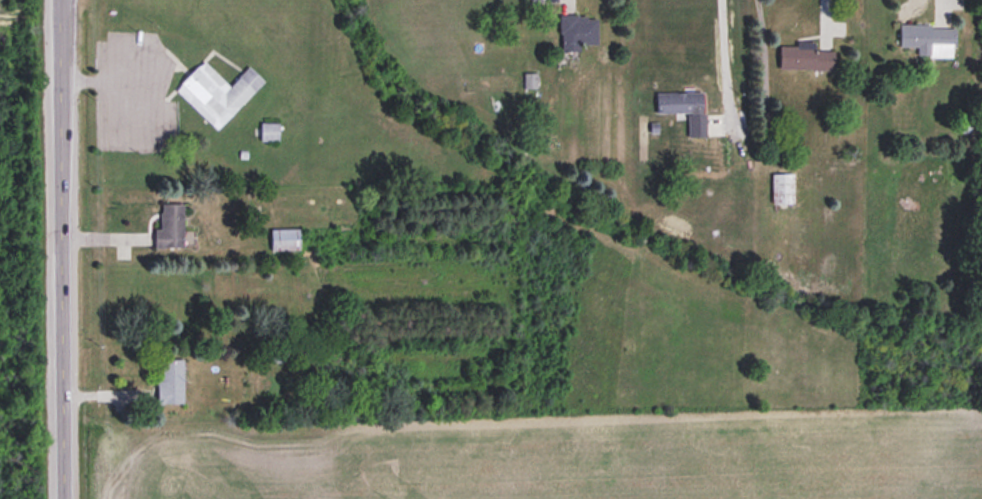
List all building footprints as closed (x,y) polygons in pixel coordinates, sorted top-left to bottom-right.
[(581,53),(581,46),(597,46),(597,17),(559,17),(559,53),(581,53)] [(899,48),(917,48),(917,59),(954,59),(954,27),(899,27),(899,48)] [(835,52),(814,52),(814,45),(779,45),(779,71),(834,71),(835,52)] [(175,91),(217,131),(264,83),(249,68),(230,88),(203,62),(175,91)] [(656,94),(656,115),(687,115),(687,138),(705,138),(705,93),(656,94)] [(279,143),(279,125),(260,125),(260,143),(279,143)] [(793,205),(793,175),(772,175),(772,205),(793,205)] [(160,230),(155,230),(155,250),(183,250),(183,205),(160,205),(160,230)] [(271,230),(271,252),(299,252),(299,230),(271,230)] [(158,405),(183,405),(183,361),(158,361),(158,405)]
